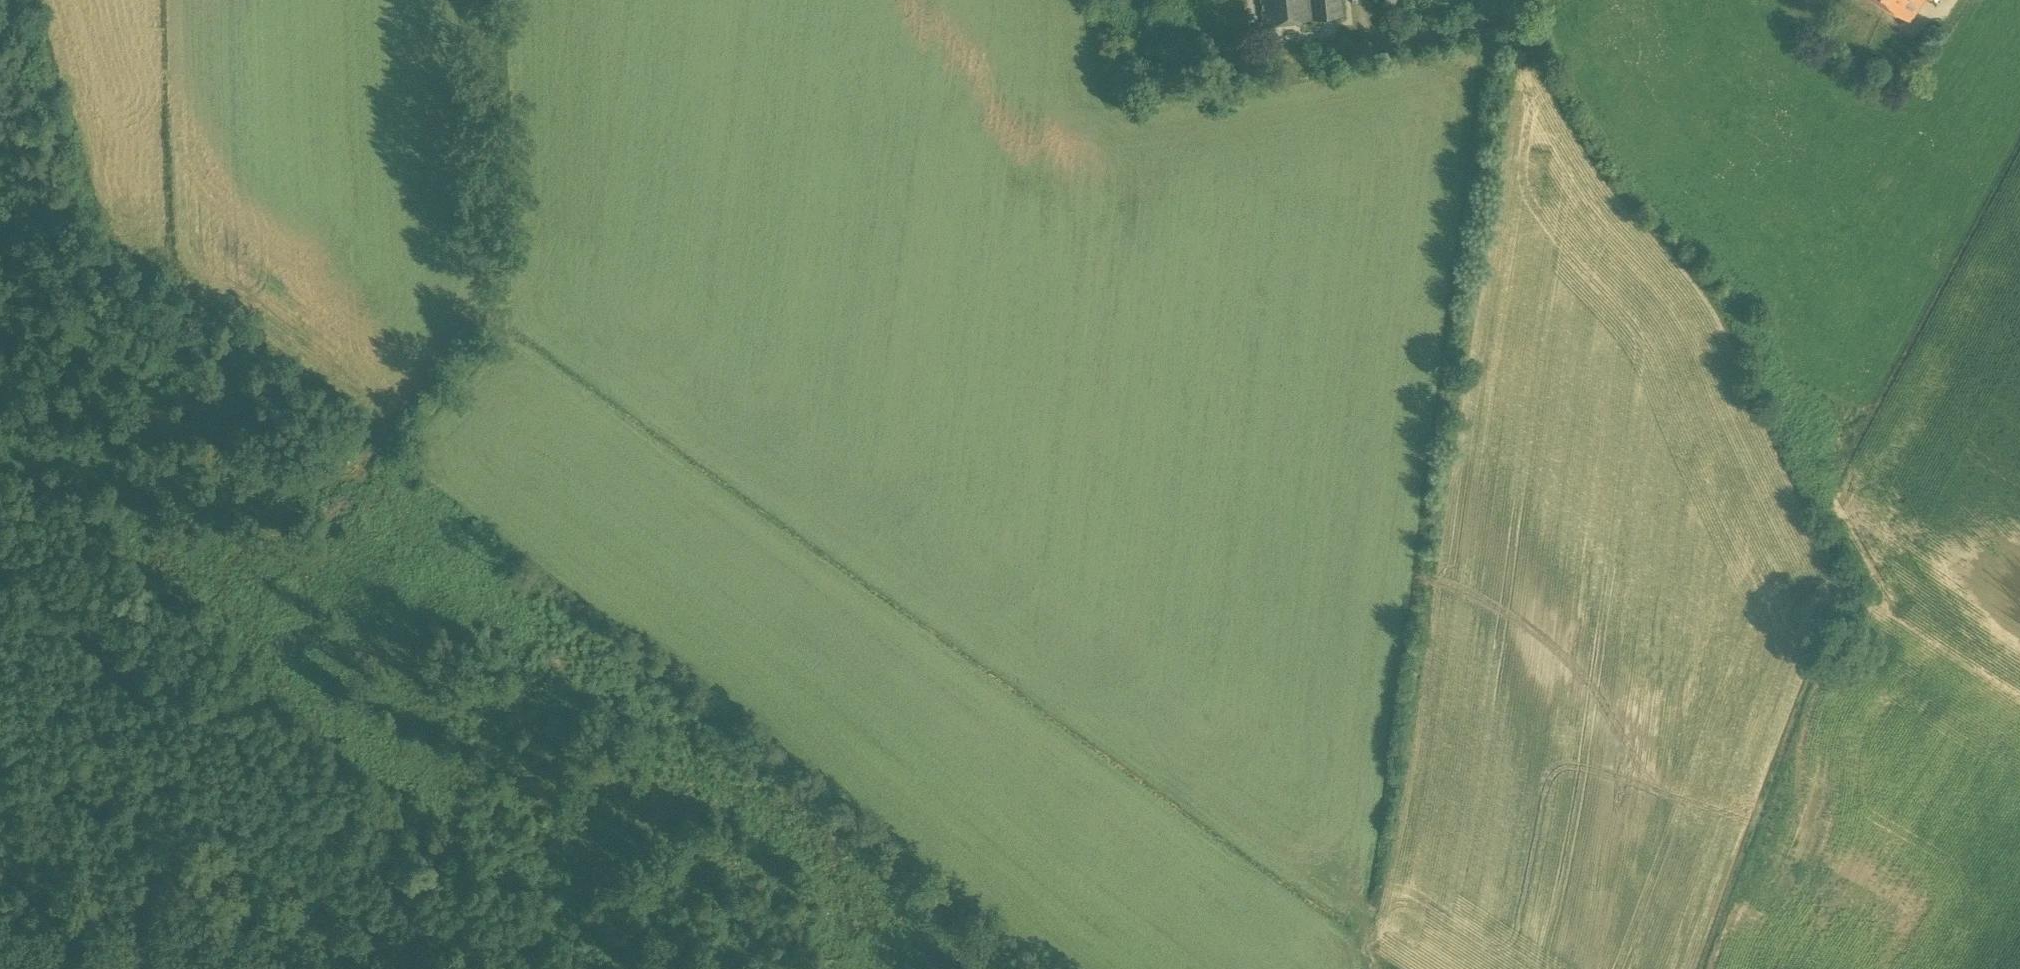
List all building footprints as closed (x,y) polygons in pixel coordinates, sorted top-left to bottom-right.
[(1263,23),(1342,16),(1339,0),(1261,0),(1263,23)] [(1923,0),(1884,0),(1911,18),(1923,0)]
